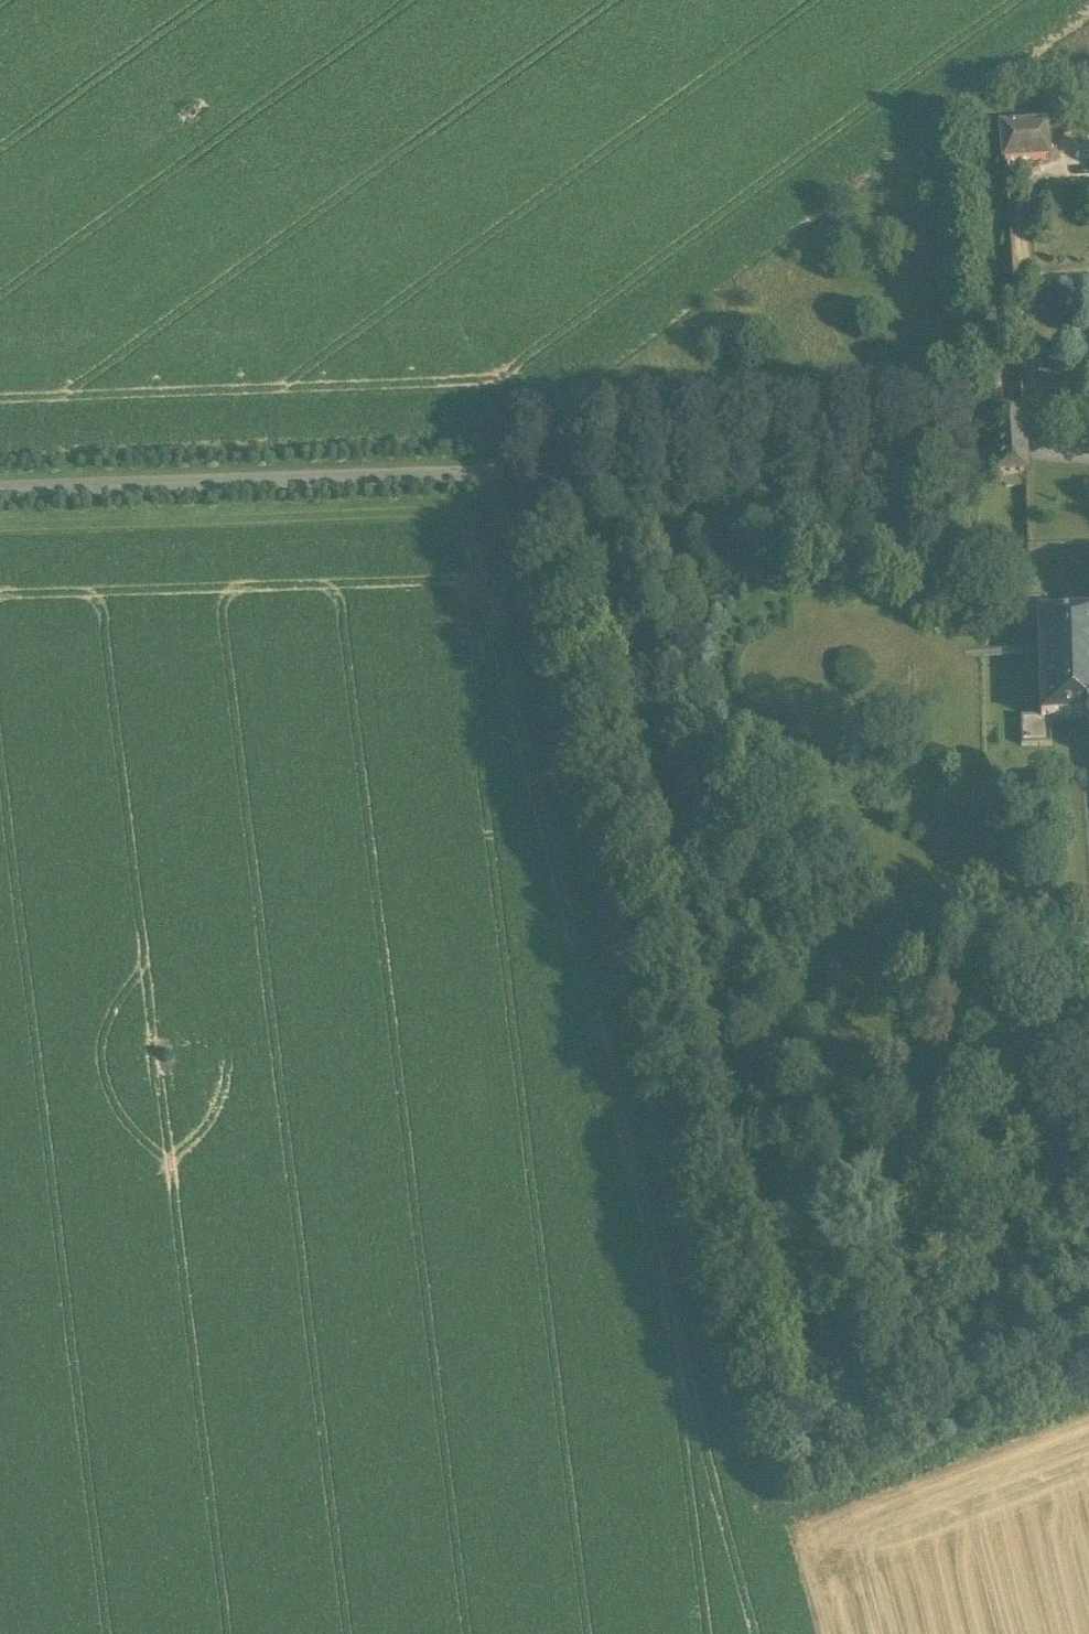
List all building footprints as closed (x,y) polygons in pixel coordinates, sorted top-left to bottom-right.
[(1045,131),(1002,133),(1004,164),(1047,161),(1046,134),(1045,131)] [(1015,382),(999,383),(1001,413),(992,413),(994,445),(1025,444),(1020,379),(1014,379),(1015,382)] [(1025,444),(994,445),(995,458),(996,476),(1026,474),(1025,456),(1025,444)] [(1045,594),(1017,593),(1019,620),(1040,620),(1045,614),(1045,594)] [(1045,614),(1040,620),(1041,714),(1071,715),(1088,715),(1086,721),(1088,725),(1088,726),(1088,614),(1045,614)]
